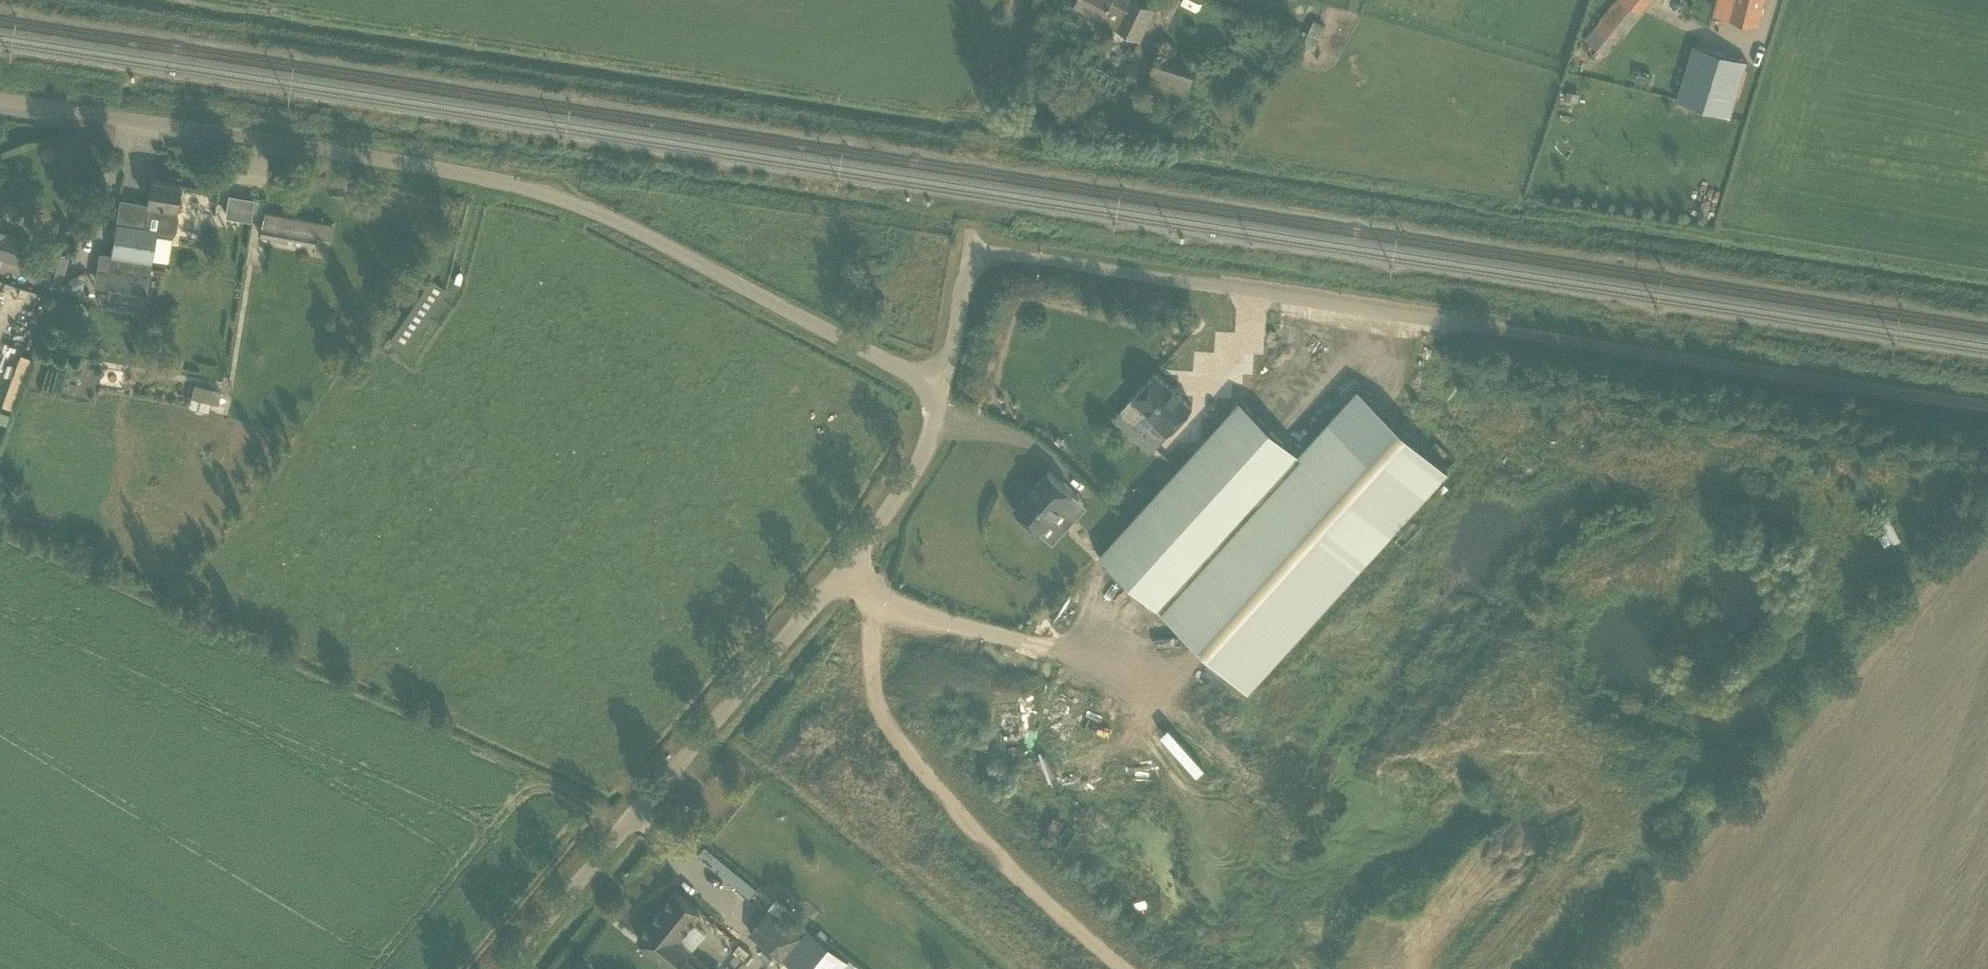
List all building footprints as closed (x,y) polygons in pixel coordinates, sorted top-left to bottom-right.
[(1075,2),(1102,15),(1097,26),(1108,31),(1104,39),(1133,53),(1155,8),(1139,0),(1076,0),(1075,2)] [(1573,50),(1594,68),(1651,0),(1614,0),(1573,50)] [(1729,18),(1758,25),(1764,0),(1733,0),(1729,18)] [(1682,81),(1736,98),(1747,61),(1693,45),(1682,81)] [(1182,110),(1191,83),(1197,62),(1159,50),(1152,71),(1144,97),(1182,110)] [(1580,93),(1567,91),(1565,100),(1579,102),(1580,93)] [(145,295),(148,279),(156,233),(171,235),(176,231),(178,216),(175,208),(179,184),(151,179),(143,228),(117,223),(109,272),(106,288),(145,295)] [(259,236),(314,247),(313,255),(326,258),(330,240),(333,224),(319,222),(317,221),(321,204),(271,194),(267,212),(265,211),(264,211),(261,226),(259,236)] [(229,195),(225,216),(250,221),(254,199),(229,195)] [(3,231),(0,230),(0,258),(22,265),(30,239),(3,231)] [(51,247),(46,263),(41,279),(60,285),(65,269),(69,253),(51,247)] [(388,338),(407,349),(445,286),(426,274),(388,338)] [(1165,437),(1193,406),(1155,372),(1122,409),(1135,421),(1146,409),(1158,420),(1153,426),(1165,437)] [(1357,388),(1299,454),(1160,608),(1248,690),(1448,471),(1357,388)] [(210,402),(191,397),(189,406),(208,411),(210,402)] [(1241,401),(1101,555),(1160,608),(1299,454),(1241,401)] [(1046,535),(1040,530),(1062,506),(1068,511),(1079,499),(1049,471),(1014,508),(1045,536),(1046,535)] [(997,701),(998,727),(1023,726),(1022,700),(997,701)] [(697,853),(749,894),(756,886),(704,844),(697,853)] [(676,891),(638,938),(676,968),(711,968),(690,952),(706,934),(692,923),(701,912),(676,891)] [(776,899),(769,907),(785,920),(792,911),(776,899)] [(782,960),(803,935),(768,908),(748,932),(782,960)] [(848,961),(809,930),(784,961),(794,968),(841,968),(848,961)] [(849,961),(842,968),(862,968),(850,960),(849,961)]
